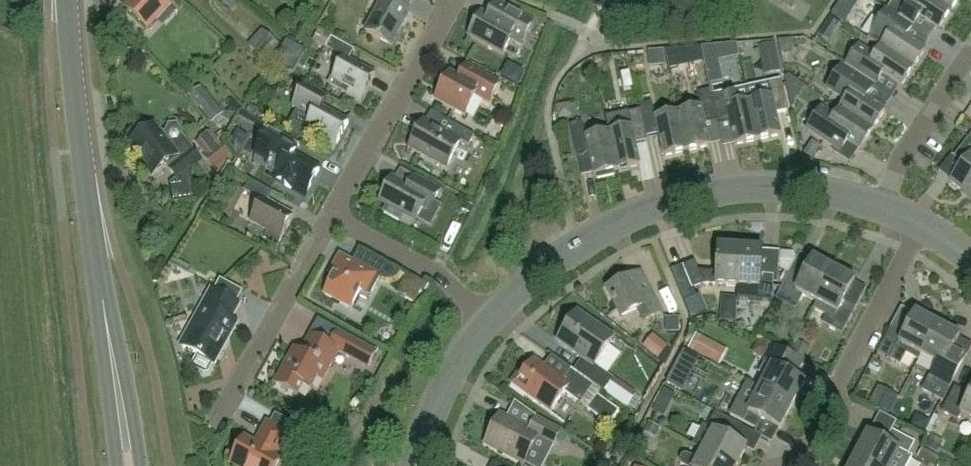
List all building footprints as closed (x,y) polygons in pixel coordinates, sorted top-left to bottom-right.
[(125,8),(149,29),(159,17),(169,5),(170,4),(165,0),(132,0),(125,8)] [(240,4),(236,0),(217,0),(231,13),(240,4)] [(413,0),(382,0),(365,30),(392,45),(411,12),(407,10),(413,0)] [(897,2),(894,0),(893,0),(886,10),(913,28),(920,18),(938,30),(951,12),(933,0),(898,0),(897,2)] [(951,12),(958,0),(933,0),(951,12)] [(521,44),(533,23),(496,4),(490,16),(482,12),(469,37),(502,55),(510,38),(521,44)] [(867,39),(881,47),(913,68),(925,50),(906,38),(913,28),(886,10),(867,39)] [(836,38),(846,24),(835,17),(826,30),(836,38)] [(280,46),(263,31),(250,46),(266,61),(280,46)] [(343,59),(332,79),(329,85),(360,102),(375,75),(349,60),(355,50),(332,37),(325,48),(343,59)] [(913,68),(881,47),(875,55),(859,44),(845,65),(876,85),(882,75),(900,87),(913,68)] [(705,52),(710,67),(722,64),(717,48),(705,52)] [(440,59),(429,69),(437,79),(449,68),(440,59)] [(489,104),(500,84),(473,69),(467,65),(460,77),(451,72),(435,100),(465,117),(476,97),(489,104)] [(844,102),(839,109),(872,131),(885,111),(866,99),(872,89),(840,68),(826,90),(844,102)] [(749,103),(757,140),(780,134),(775,113),(786,111),(779,80),(768,82),(772,97),(749,103)] [(289,125),(333,150),(348,123),(323,108),(328,98),(305,85),(293,107),(298,110),(289,125)] [(201,88),(190,97),(212,124),(223,114),(201,88)] [(717,121),(716,121),(717,126),(729,123),(734,145),(757,140),(749,103),(737,105),(733,89),(711,95),(717,121)] [(678,114),(686,150),(708,145),(703,124),(716,121),(717,121),(711,95),(710,95),(709,91),(697,94),(701,108),(678,114)] [(641,109),(646,137),(658,134),(663,155),(686,150),(678,114),(655,119),(651,103),(639,106),(640,109),(641,109)] [(609,133),(617,169),(639,164),(634,143),(646,140),(645,137),(646,137),(641,109),(640,109),(627,112),(631,128),(609,133)] [(872,131),(839,109),(834,118),(821,109),(807,131),(834,148),(840,138),(859,150),(872,131)] [(469,147),(475,136),(475,135),(455,124),(449,134),(424,120),(409,148),(446,168),(460,143),(469,147)] [(613,170),(617,169),(609,133),(585,139),(581,122),(569,125),(577,156),(588,153),(593,175),(596,174),(597,178),(614,174),(613,170)] [(156,126),(144,135),(143,134),(142,132),(141,131),(139,131),(138,130),(136,130),(135,130),(133,131),(132,131),(130,132),(129,133),(128,135),(128,136),(128,138),(128,139),(128,141),(128,142),(129,144),(130,145),(129,146),(152,178),(167,167),(177,181),(202,164),(186,142),(174,151),(156,126)] [(276,181),(305,196),(320,169),(294,155),(299,145),(270,128),(255,155),(269,163),(266,168),(277,173),(276,174),(279,175),(276,181)] [(232,158),(212,132),(198,142),(218,169),(232,158)] [(954,157),(963,164),(949,182),(970,199),(970,198),(970,135),(954,157)] [(278,244),(294,217),(268,202),(273,192),(250,179),(244,191),(262,201),(250,221),(267,231),(264,236),(278,244)] [(392,181),(381,200),(389,204),(384,213),(400,222),(405,213),(416,219),(425,202),(431,206),(437,194),(417,183),(412,192),(392,181)] [(740,249),(716,247),(715,273),(697,272),(693,262),(681,267),(691,290),(703,285),(737,287),(740,249)] [(749,287),(749,300),(771,301),(772,276),(761,276),(762,250),(740,249),(737,287),(749,287)] [(360,292),(369,297),(380,278),(383,279),(387,280),(391,280),(394,278),(397,276),(400,273),(402,275),(402,273),(387,265),(359,250),(354,260),(342,254),(337,261),(330,275),(334,277),(325,294),(351,309),(360,292)] [(803,296),(816,302),(833,270),(813,259),(802,280),(788,273),(775,299),(795,310),(803,296)] [(180,266),(170,286),(184,294),(195,274),(180,266)] [(854,281),(851,279),(852,276),(851,273),(841,268),(838,269),(837,272),(833,270),(816,302),(813,308),(826,315),(822,324),(841,334),(855,308),(843,302),(854,281)] [(416,304),(425,286),(409,277),(403,289),(410,293),(407,299),(416,304)] [(644,322),(662,313),(651,291),(641,296),(631,277),(607,289),(622,318),(637,310),(644,322)] [(197,322),(184,347),(198,355),(193,364),(194,368),(205,373),(209,372),(214,363),(236,322),(231,320),(239,304),(212,290),(195,321),(197,322)] [(699,296),(697,296),(684,301),(691,320),(706,314),(699,296)] [(922,356),(937,325),(936,324),(936,319),(922,311),(918,315),(916,313),(904,336),(890,329),(877,353),(891,360),(900,365),(906,353),(919,360),(922,356)] [(577,313),(558,342),(583,359),(574,372),(604,392),(612,380),(594,367),(613,339),(577,313)] [(943,323),(940,326),(937,325),(922,356),(936,363),(927,380),(921,391),(943,402),(949,391),(962,367),(968,356),(954,348),(960,337),(957,335),(958,330),(943,323)] [(323,381),(339,351),(368,367),(376,352),(338,332),(330,346),(310,335),(301,352),(294,348),(275,383),(298,395),(303,384),(312,389),(318,378),(323,381)] [(694,351),(708,359),(716,344),(702,337),(694,351)] [(649,363),(639,370),(648,382),(665,370),(659,363),(673,353),(663,338),(642,353),(649,363)] [(803,361),(810,349),(795,341),(788,353),(803,361)] [(766,377),(759,389),(791,406),(803,383),(790,376),(793,371),(797,373),(803,361),(773,345),(769,352),(758,373),(766,377)] [(698,358),(684,351),(667,383),(681,390),(698,358)] [(580,406),(593,388),(570,371),(563,382),(534,360),(522,376),(519,373),(511,384),(550,413),(564,394),(580,406)] [(778,429),(791,406),(759,389),(746,382),(729,415),(755,430),(761,420),(778,429)] [(970,422),(970,393),(970,395),(956,388),(942,413),(958,421),(960,416),(970,422)] [(666,389),(660,414),(673,417),(679,393),(666,389)] [(588,410),(610,426),(619,413),(597,397),(588,410)] [(701,451),(730,465),(738,465),(747,449),(732,442),(741,426),(715,412),(707,426),(703,424),(692,446),(701,451)] [(552,448),(560,432),(535,419),(529,431),(499,416),(484,444),(523,464),(537,440),(552,448)] [(659,427),(648,422),(643,433),(654,438),(659,427)] [(291,435),(268,423),(257,444),(245,438),(231,463),(237,465),(278,465),(282,458),(280,457),(291,435)] [(873,465),(906,465),(911,457),(907,454),(913,442),(891,431),(884,443),(868,435),(856,457),(873,465)] [(944,453),(948,441),(934,436),(924,459),(940,465),(944,453)] [(701,451),(696,461),(688,456),(684,456),(681,457),(680,460),(680,464),(682,465),(730,465),(701,451)] [(856,457),(852,465),(873,465),(856,457)]
